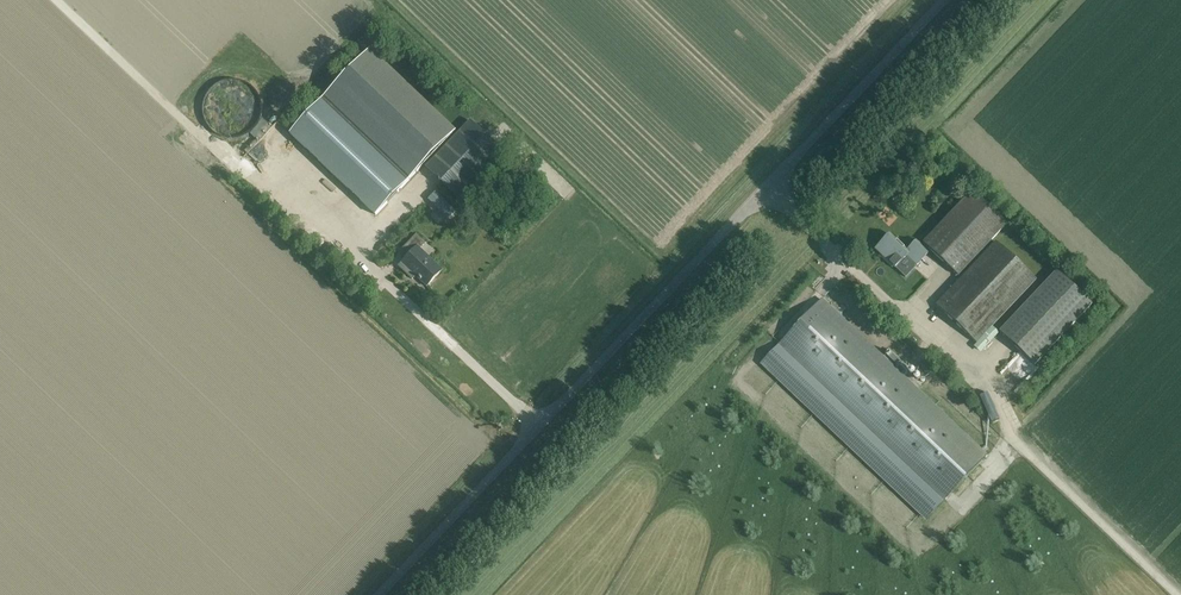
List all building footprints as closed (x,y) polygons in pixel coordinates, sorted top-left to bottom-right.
[(369,51),(290,134),(376,215),(424,165),(454,133),(456,131),(370,49),(369,51)] [(426,168),(457,198),(502,151),(471,121),(426,168)] [(294,167),(298,161),(290,156),(287,162),(294,167)] [(923,243),(957,276),(1007,223),(972,191),(923,243)] [(425,285),(426,286),(442,270),(419,248),(425,242),(416,234),(400,250),(407,256),(398,266),(411,279),(416,274),(426,284),(425,285)] [(906,250),(889,234),(875,248),(905,277),(928,253),(915,241),(906,250)] [(340,252),(329,242),(321,250),(331,261),(340,252)] [(996,242),(936,305),(976,342),(1036,279),(996,242)] [(930,280),(939,271),(934,267),(925,276),(930,280)] [(999,331),(1034,364),(1091,303),(1057,271),(999,331)] [(780,344),(945,500),(986,456),(821,300),(780,344)] [(780,344),(760,365),(925,521),(945,500),(780,344)]
